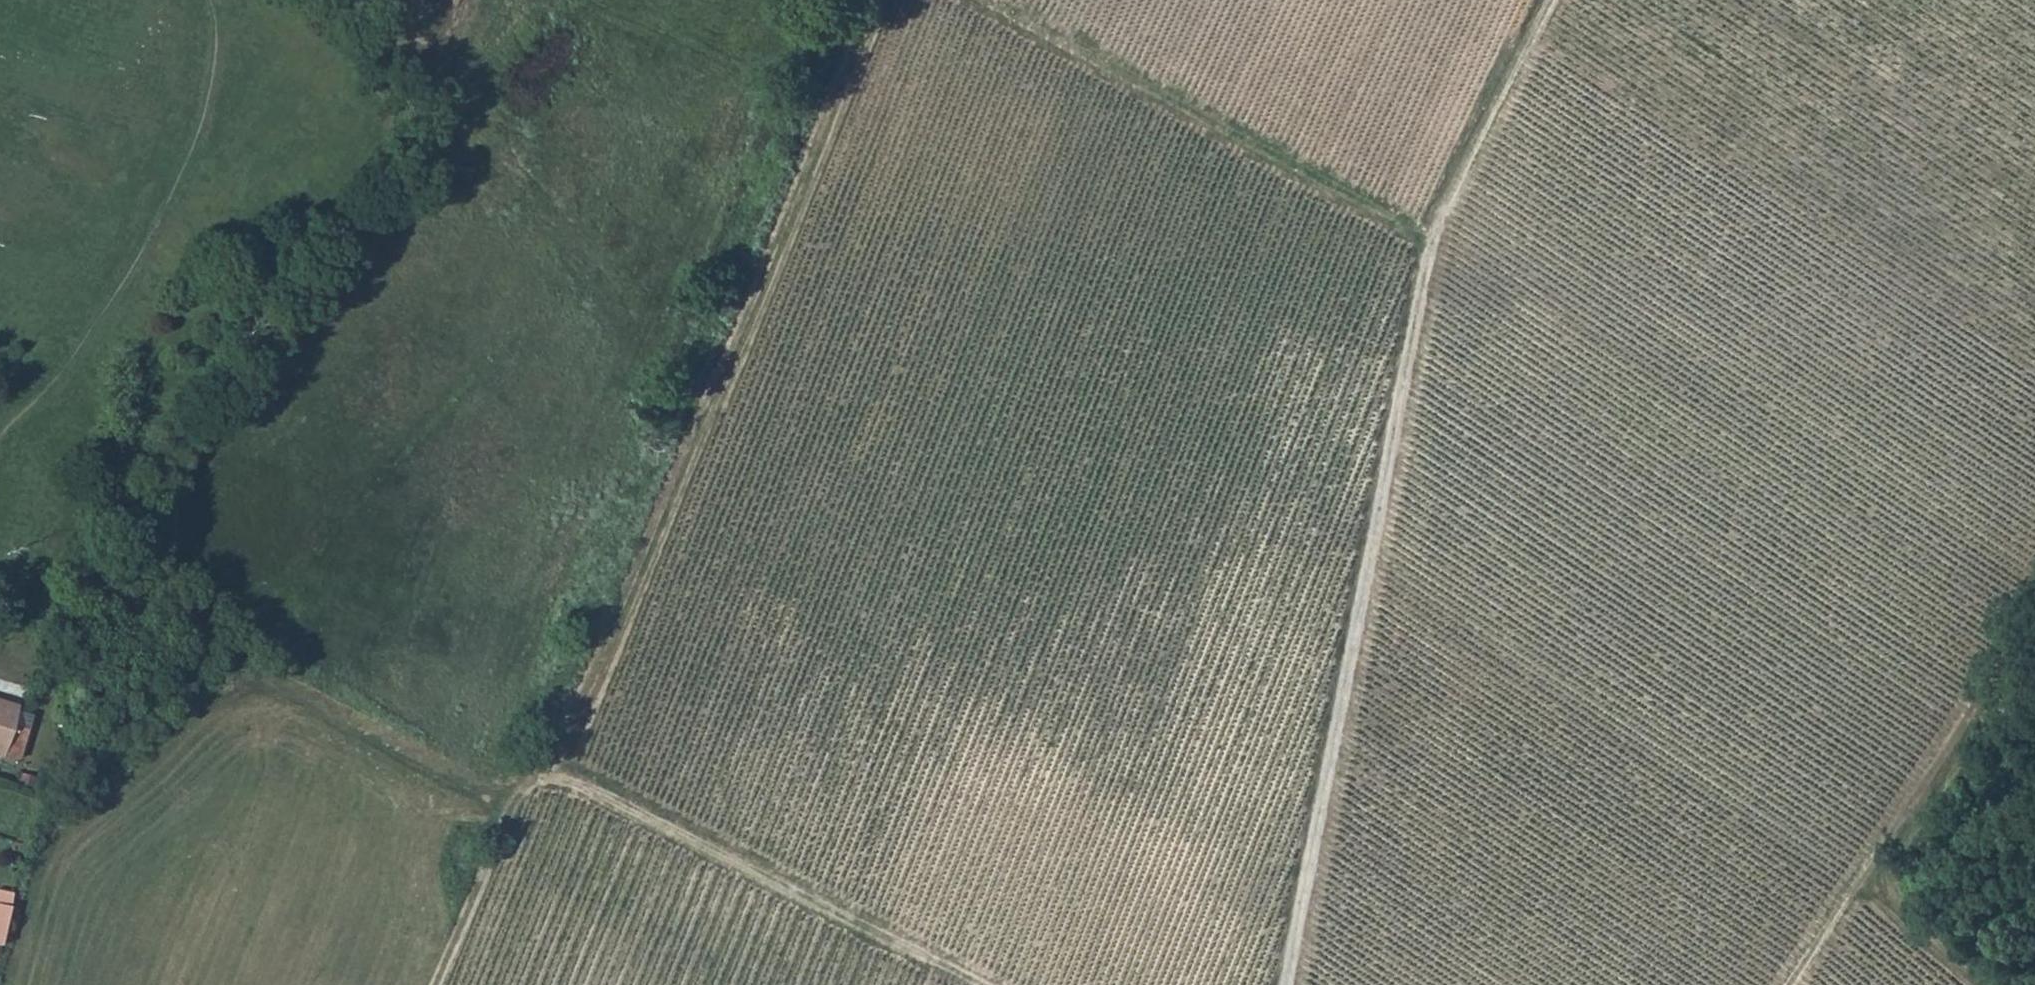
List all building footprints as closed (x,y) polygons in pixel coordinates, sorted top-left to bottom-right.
[(1,750),(2,747),(11,716),(15,705),(0,700),(0,749),(1,750)] [(11,716),(2,747),(16,751),(26,720),(11,716)] [(6,905),(9,893),(0,891),(0,903),(6,905)]
